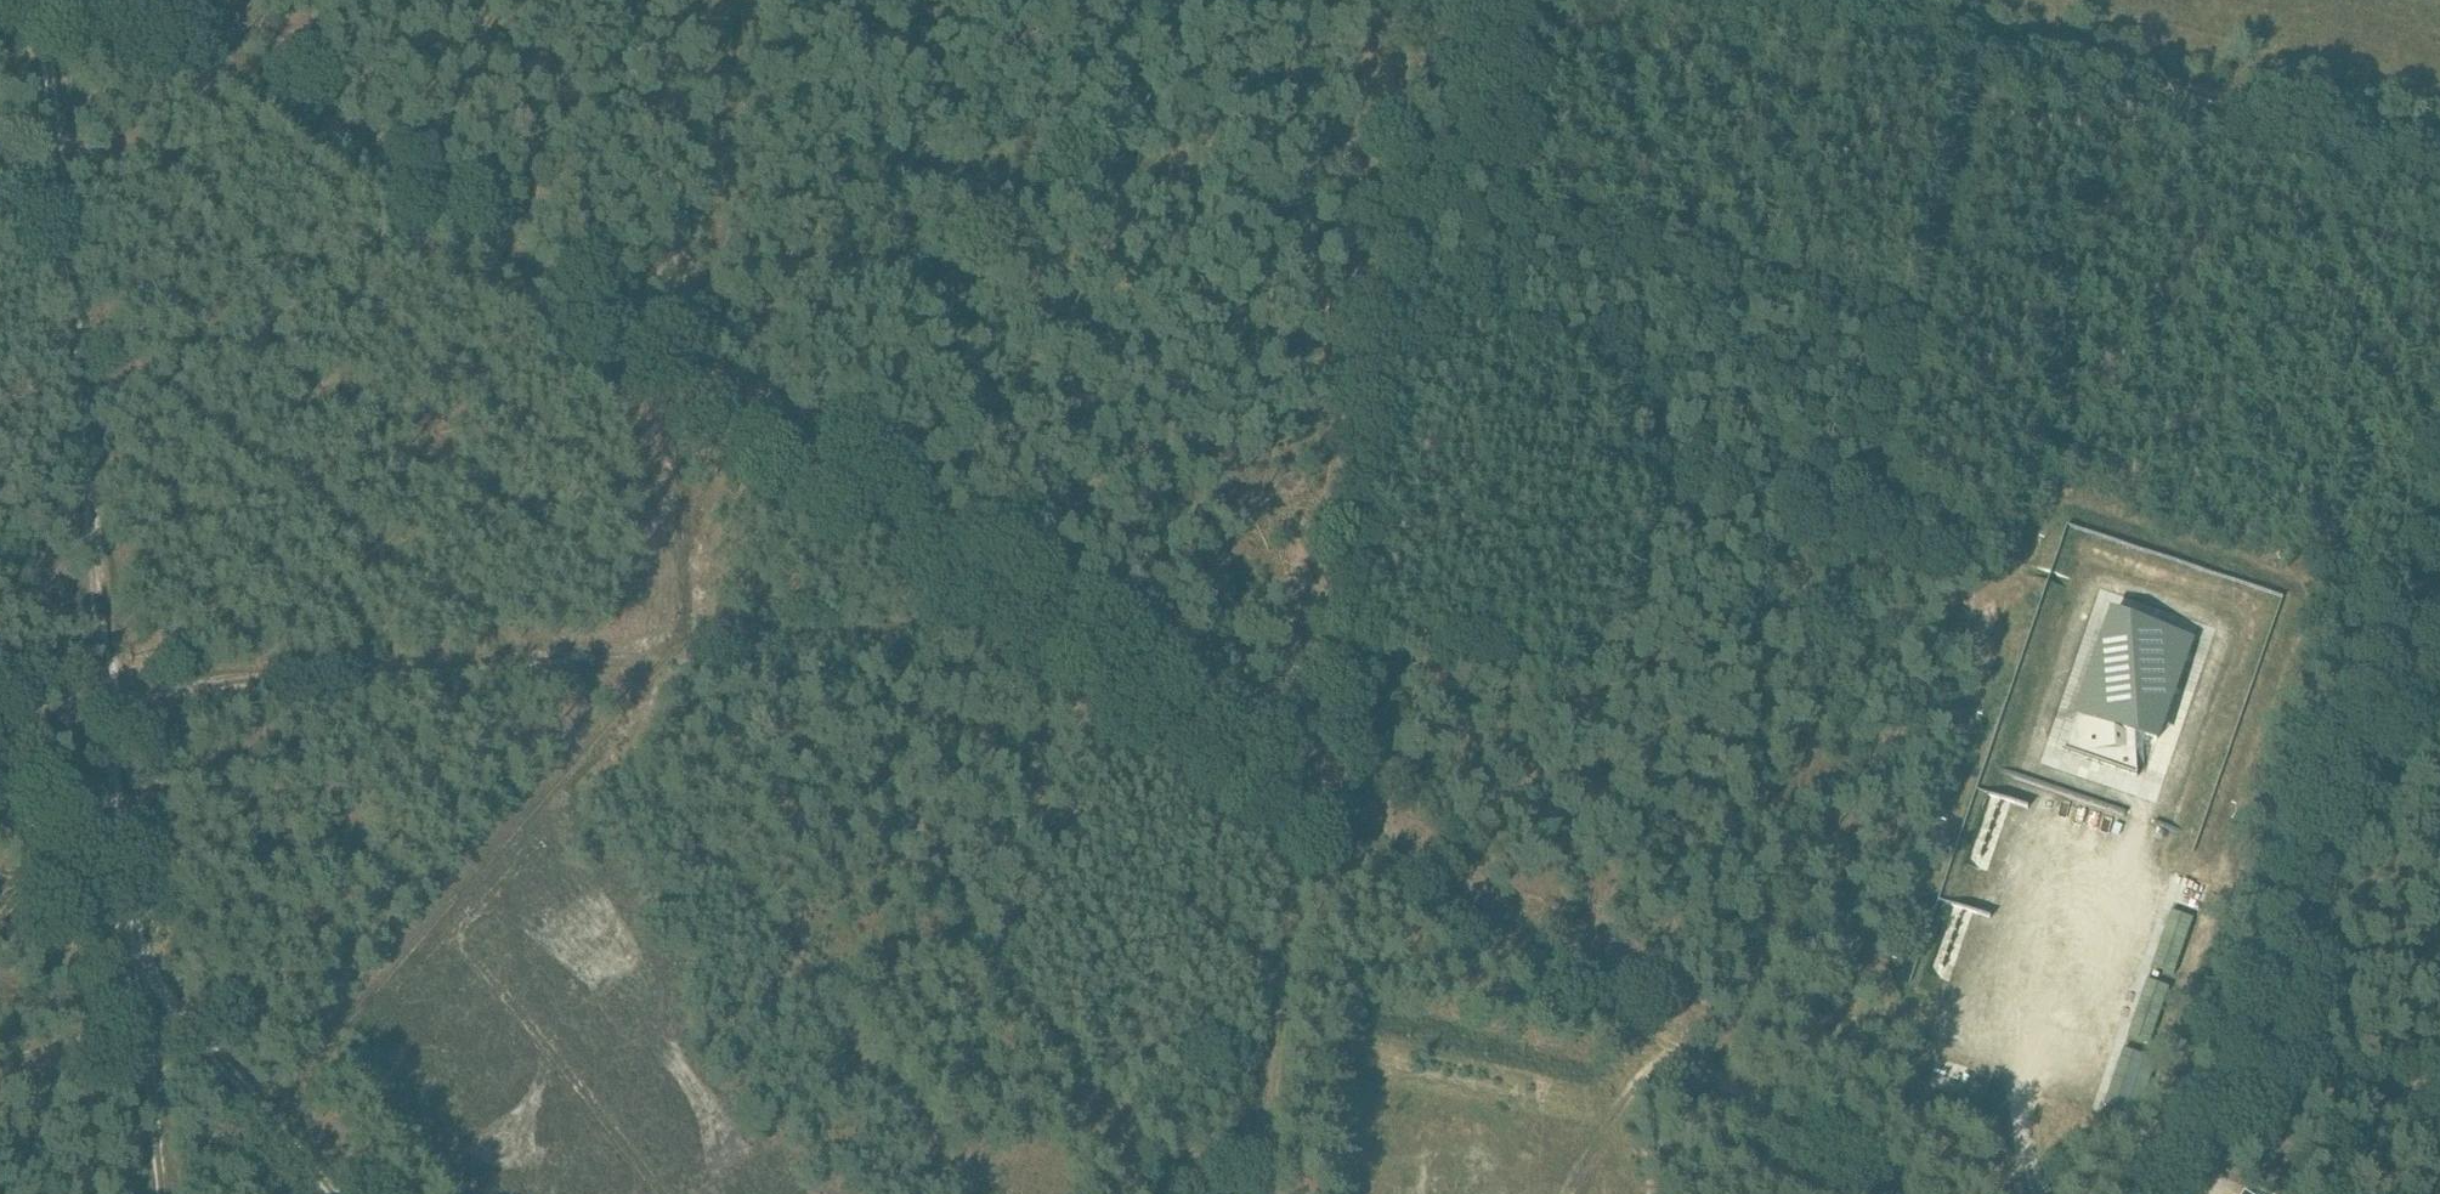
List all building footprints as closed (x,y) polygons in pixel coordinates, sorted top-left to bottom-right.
[(2255,1185),(2249,1193),(2270,1193),(2255,1185)]
